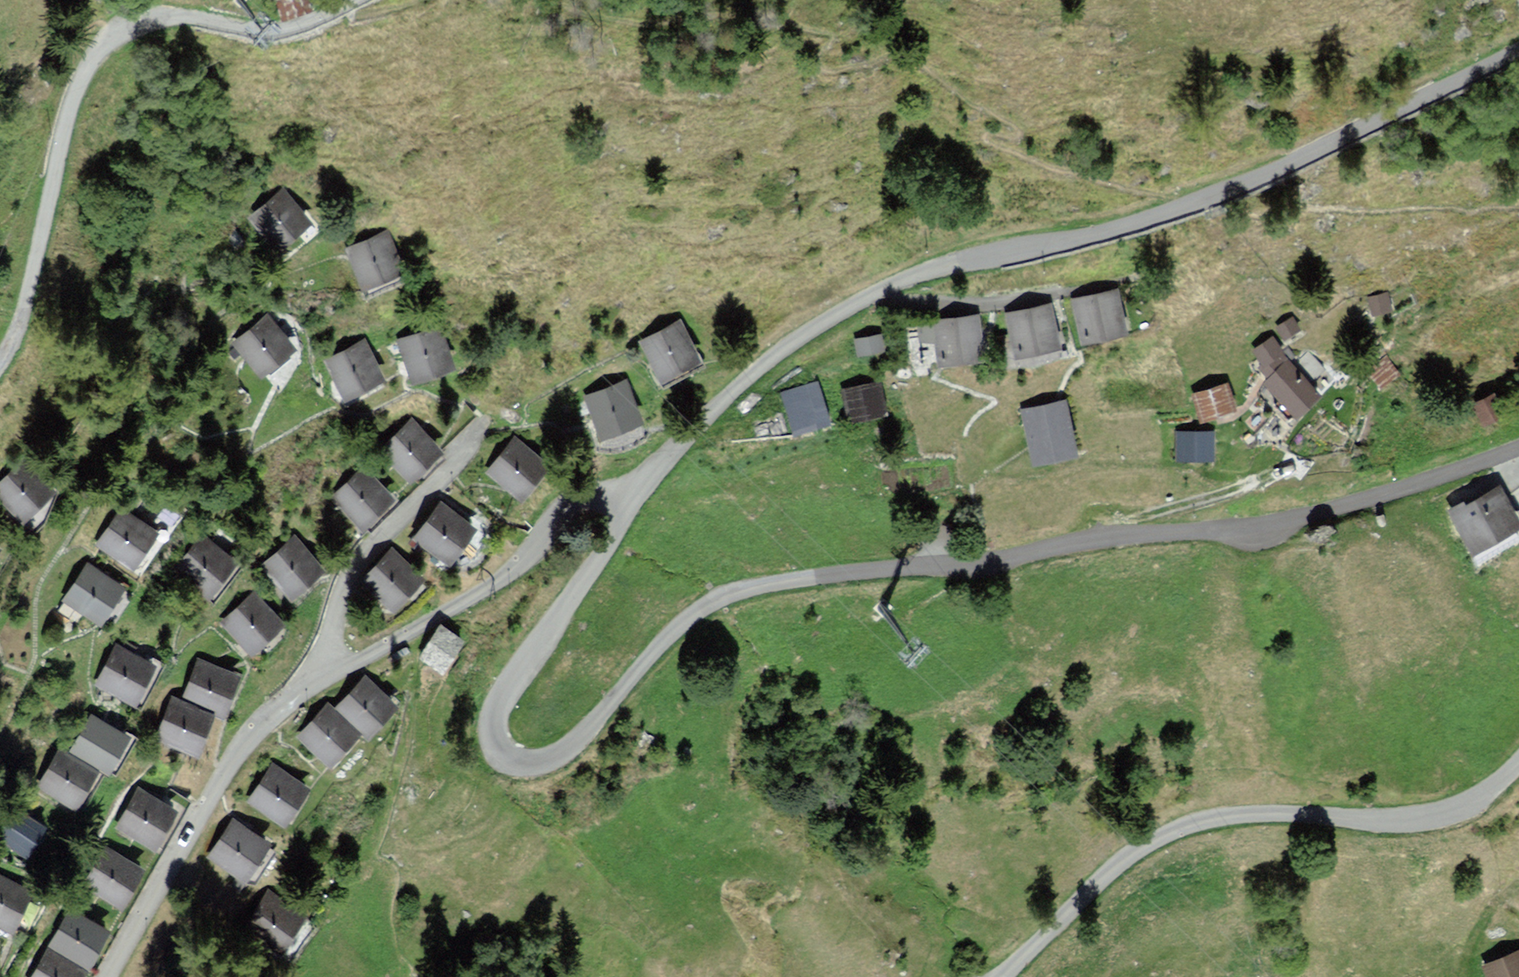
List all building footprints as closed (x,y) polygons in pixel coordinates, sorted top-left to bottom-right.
[(247,218),(270,252),(304,229),(281,195),(247,218)] [(341,253),(354,289),(396,274),(383,238),(341,253)] [(1111,295),(1066,305),(1076,351),(1121,341),(1111,295)] [(1047,309),(1001,318),(1009,361),(1055,352),(1047,309)] [(231,342),(253,376),(288,353),(265,319),(231,342)] [(973,320),(929,324),(933,368),(978,364),(973,320)] [(633,344),(650,382),(691,364),(675,326),(633,344)] [(393,345),(404,384),(447,371),(436,332),(393,345)] [(320,361),(336,400),(376,383),(360,345),(320,361)] [(1280,361),(1255,384),(1290,422),(1315,398),(1280,361)] [(1195,391),(1205,417),(1240,405),(1230,379),(1195,391)] [(580,399),(594,441),(636,427),(622,385),(580,399)] [(877,386),(838,393),(844,424),(883,417),(877,386)] [(1489,398),(1469,409),(1481,432),(1502,421),(1489,398)] [(1059,406),(1018,413),(1027,466),(1067,459),(1059,406)] [(408,428),(380,454),(401,477),(429,452),(408,428)] [(1179,455),(1218,456),(1218,429),(1179,429),(1179,455)] [(483,477),(511,503),(541,471),(513,446),(483,477)] [(0,473),(0,507),(12,520),(43,490),(14,460),(0,473)] [(363,475),(331,501),(352,527),(384,501),(363,475)] [(1458,508),(1443,515),(1464,556),(1515,530),(1495,492),(1459,510),(1458,508)] [(436,510),(408,544),(440,569),(467,534),(436,510)] [(150,536),(116,513),(92,549),(127,572),(150,536)] [(168,572),(199,600),(229,567),(199,539),(168,572)] [(261,568),(289,599),(313,577),(285,546),(261,568)] [(391,556),(360,586),(384,611),(415,582),(391,556)] [(84,565),(58,604),(91,626),(117,588),(84,565)] [(217,625),(243,658),(274,634),(248,600),(217,625)] [(415,663),(433,676),(452,650),(433,636),(415,663)] [(92,688),(128,708),(149,670),(113,650),(92,688)] [(179,705),(217,720),(232,683),(194,668),(179,705)] [(335,713),(363,745),(394,718),(366,686),(335,713)] [(151,744),(189,759),(204,720),(166,706),(151,744)] [(296,743),(323,773),(357,743),(329,712),(296,743)] [(67,754),(101,772),(118,739),(84,722),(67,754)] [(34,792),(65,811),(86,777),(55,758),(34,792)] [(274,830),(301,792),(270,771),(244,808),(274,830)] [(117,830),(148,850),(169,817),(137,797),(117,830)] [(1,839),(33,856),(49,826),(18,809),(1,839)] [(202,863),(237,888),(262,854),(227,829),(202,863)] [(79,891),(115,911),(136,874),(100,854),(79,891)] [(1,934),(21,898),(0,886),(0,934),(1,934)] [(271,958),(296,923),(265,900),(240,935),(271,958)] [(46,951),(80,972),(101,937),(67,917),(46,951)] [(1485,976),(1518,976),(1518,954),(1481,967),(1485,976)] [(45,959),(33,976),(72,976),(45,959)]
